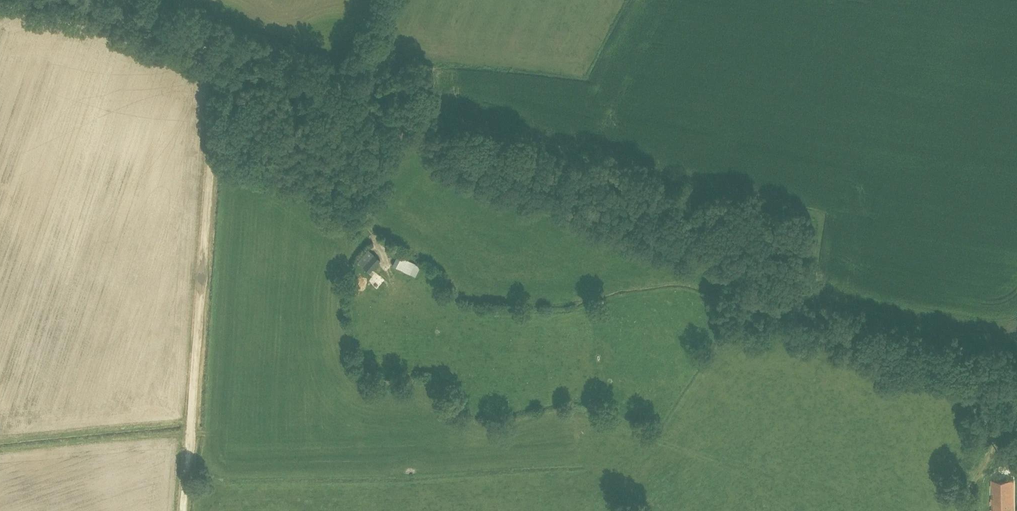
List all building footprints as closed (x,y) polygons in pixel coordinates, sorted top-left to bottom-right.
[(363,267),(370,272),(380,259),(373,254),(363,267)] [(397,254),(392,265),(415,277),(420,267),(397,254)] [(990,510),(1014,510),(1015,480),(990,480),(990,510)]
